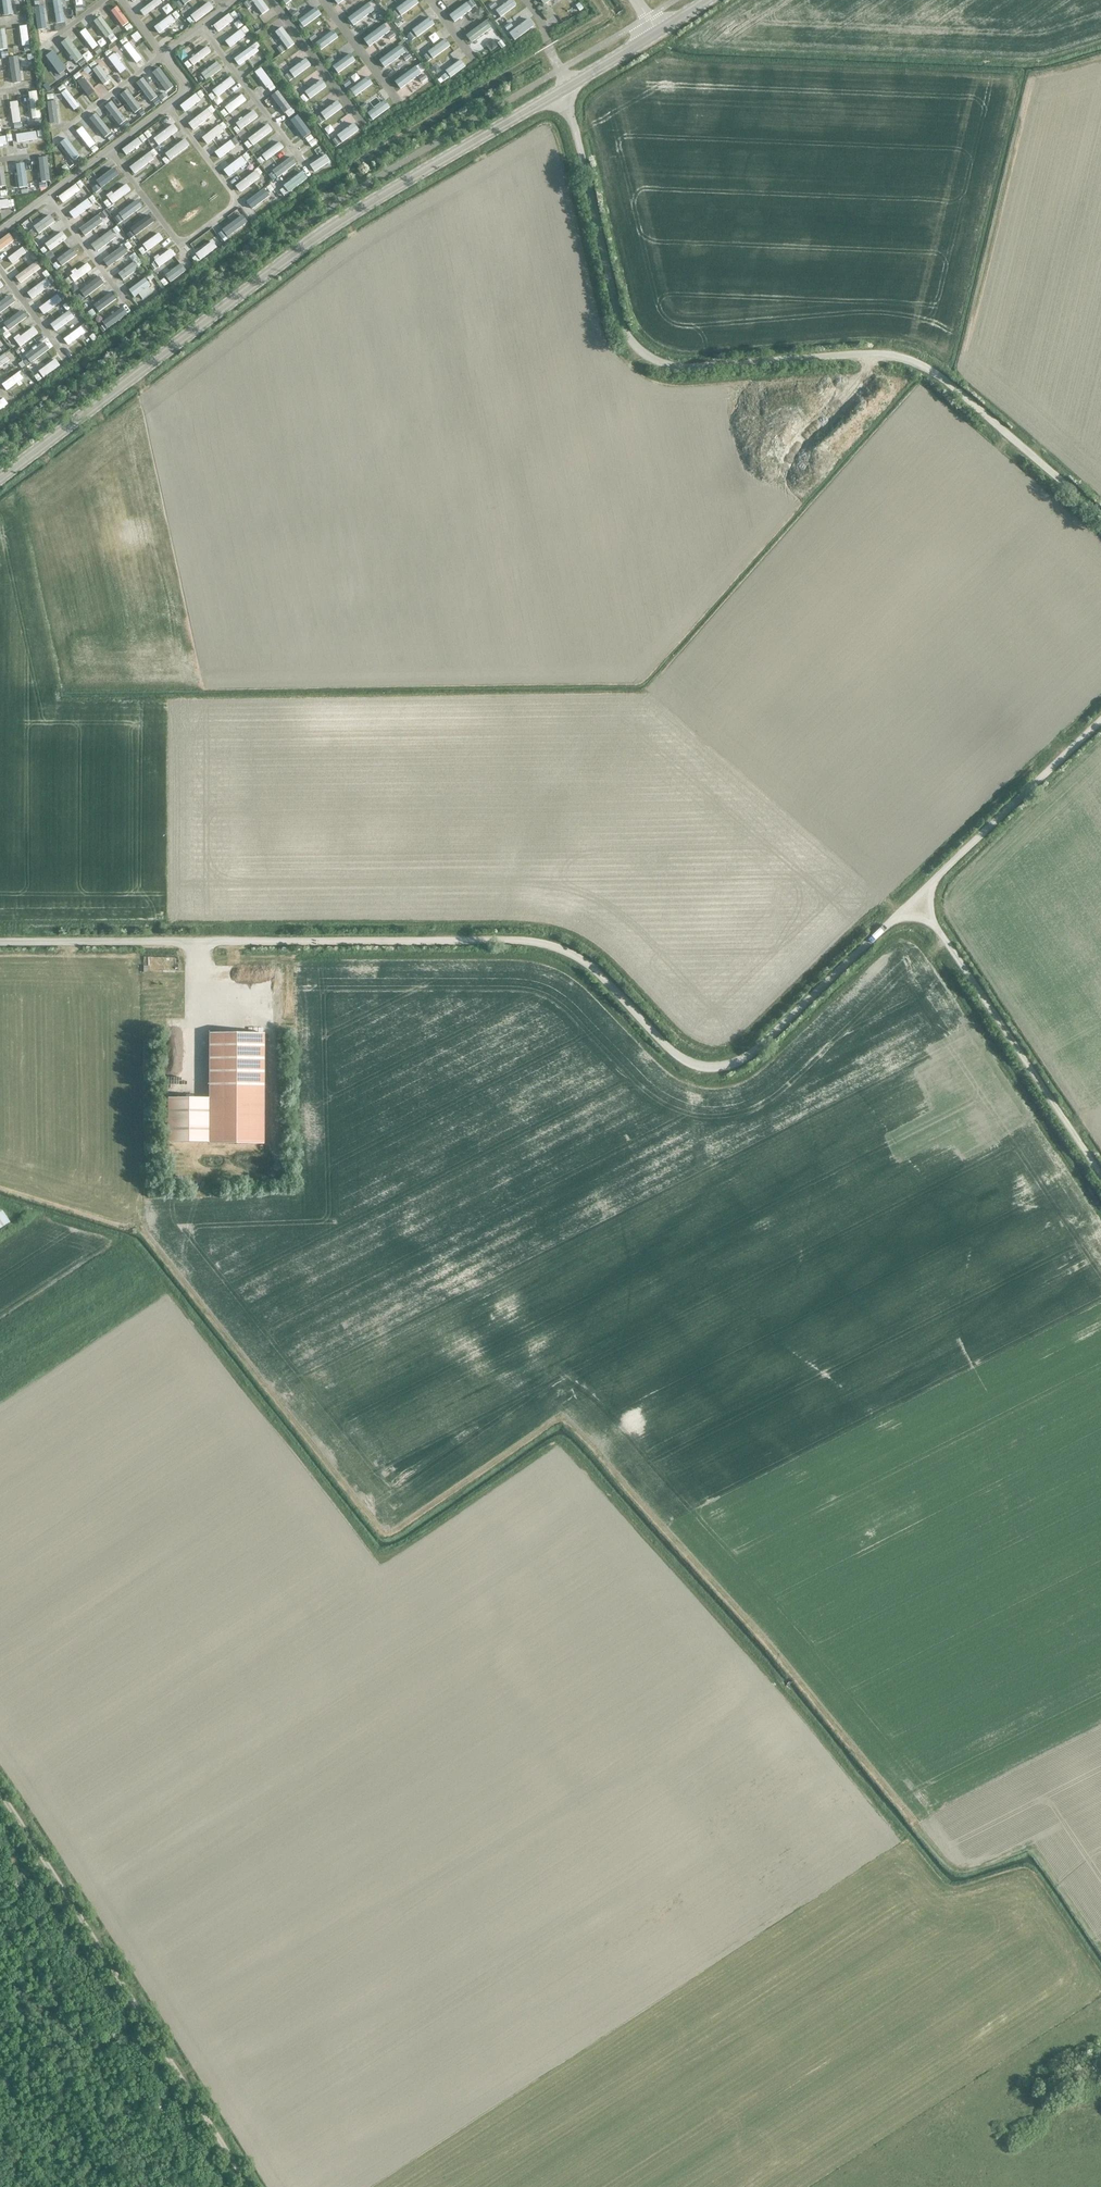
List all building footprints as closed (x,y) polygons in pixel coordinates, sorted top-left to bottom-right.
[(13,14),(11,0),(2,0),(4,16),(13,14)] [(53,1),(56,24),(65,22),(61,0),(58,0),(53,1)] [(160,0),(155,0),(140,11),(144,17),(162,3),(160,0)] [(262,15),(269,10),(262,0),(251,0),(262,15)] [(401,16),(419,3),(417,0),(408,0),(396,9),(401,16)] [(501,17),(516,6),(512,0),(510,0),(496,10),(501,17)] [(35,3),(38,28),(47,26),(43,2),(35,3)] [(214,9),(209,2),(191,16),(195,23),(214,9)] [(449,15),(454,22),(472,10),(467,2),(449,15)] [(353,26),(374,10),(369,3),(348,18),(353,26)] [(129,22),(117,7),(111,11),(123,27),(129,22)] [(304,27),(321,14),(316,7),(299,20),(304,27)] [(213,26),(218,32),(234,21),(229,14),(213,26)] [(154,28),(159,34),(175,22),(171,15),(154,28)] [(107,39),(114,33),(101,17),(94,22),(107,39)] [(417,37),(435,24),(430,17),(412,30),(417,37)] [(509,33),(515,40),(535,26),(529,18),(509,33)] [(491,28),(486,21),(466,36),(471,43),(491,28)] [(369,47),(390,32),(384,24),(363,39),(369,47)] [(29,45),(27,26),(20,27),(22,46),(29,45)] [(275,33),(287,49),(294,44),(282,28),(275,33)] [(98,46),(86,29),(80,33),(92,50),(98,46)] [(246,36),(241,30),(225,42),(230,48),(246,36)] [(333,31),(316,43),(321,50),(338,37),(333,31)] [(6,33),(0,34),(0,42),(1,51),(8,50),(6,33)] [(83,58),(69,38),(61,44),(75,63),(83,58)] [(445,39),(428,52),(433,59),(450,46),(445,39)] [(142,60),(129,43),(124,47),(136,64),(142,60)] [(239,66),(258,51),(254,45),(234,60),(239,66)] [(400,45),(379,61),(385,68),(406,53),(400,45)] [(193,66),(211,52),(207,47),(189,61),(193,66)] [(60,74),(67,69),(55,53),(49,58),(60,74)] [(120,74),(126,69),(114,54),(108,58),(120,74)] [(355,61),(350,54),(333,67),(338,73),(355,61)] [(9,58),(13,84),(22,82),(18,57),(9,58)] [(311,65),(306,59),(289,71),(294,78),(311,65)] [(465,66),(461,60),(446,71),(450,77),(465,66)] [(99,65),(93,70),(104,85),(110,80),(99,65)] [(415,66),(395,82),(400,89),(421,74),(415,66)] [(213,68),(201,77),(205,82),(217,73),(213,68)] [(255,72),(266,88),(273,84),(261,68),(255,72)] [(166,90),(173,85),(161,70),(154,74),(166,90)] [(95,93),(83,77),(77,82),(89,97),(95,93)] [(230,77),(212,91),(217,97),(235,83),(230,77)] [(367,77),(350,90),(355,97),(373,84),(367,77)] [(310,99),(327,87),(321,80),(305,92),(310,99)] [(147,83),(142,87),(152,101),(157,97),(147,83)] [(74,111),(80,106),(67,90),(61,94),(74,111)] [(284,113),(291,109),(278,91),(272,96),(284,113)] [(40,118),(37,92),(29,93),(33,119),(40,118)] [(124,98),(136,114),(142,109),(130,94),(124,98)] [(200,100),(196,94),(180,106),(185,112),(200,100)] [(229,114),(246,100),(242,95),(225,108),(229,114)] [(385,100),(367,113),(372,120),(390,107),(385,100)] [(56,101),(50,102),(53,123),(59,122),(56,101)] [(337,101),(321,113),(326,120),(342,108),(337,101)] [(18,102),(10,103),(13,123),(21,122),(18,102)] [(126,120),(113,104),(107,109),(120,125),(126,120)] [(188,124),(193,130),(212,115),(207,109),(188,124)] [(240,130),(258,117),(254,110),(236,123),(240,130)] [(297,116),(290,120),(304,139),(310,134),(297,116)] [(106,136),(111,132),(98,117),(93,121),(106,136)] [(359,130),(354,123),(337,136),(342,143),(359,130)] [(178,131),(173,124),(154,139),(158,146),(178,131)] [(253,146),(273,131),(268,124),(248,139),(253,146)] [(223,132),(218,126),(202,138),(207,144),(223,132)] [(77,132),(90,149),(96,144),(82,127),(77,132)] [(38,140),(36,132),(16,135),(17,143),(38,140)] [(80,156),(67,138),(60,143),(73,161),(80,156)] [(142,144),(138,138),(122,150),(126,155),(142,144)] [(165,154),(170,160),(190,145),(185,139),(165,154)] [(235,147),(230,141),(215,153),(219,159),(235,147)] [(284,148),(280,142),(262,155),(266,161),(284,148)] [(134,174),(154,159),(149,153),(129,168),(134,174)] [(314,172),(330,162),(326,155),(310,165),(314,172)] [(39,158),(41,182),(50,181),(47,157),(39,158)] [(247,163),(242,157),(224,171),(228,177),(247,163)] [(291,157),(273,171),(278,177),(296,164),(291,157)] [(16,164),(19,188),(27,187),(25,164),(16,164)] [(101,189),(118,176),(113,171),(97,183),(101,189)] [(235,187),(240,193),(260,178),(255,172),(235,187)] [(289,193),(308,179),(302,172),(284,186),(289,193)] [(76,184),(58,197),(63,203),(80,191),(76,184)] [(112,204),(131,190),(127,184),(108,198),(112,204)] [(265,188),(250,200),(253,205),(269,193),(265,188)] [(74,219),(92,206),(88,199),(69,213),(74,219)] [(8,200),(0,201),(0,209),(9,208),(8,200)] [(124,221),(136,211),(132,206),(120,215),(124,221)] [(103,220),(99,215),(84,227),(87,232),(103,220)] [(51,218),(35,230),(39,235),(55,223),(51,218)] [(136,236),(149,226),(145,220),(131,231),(136,236)] [(228,238),(244,226),(240,221),(224,233),(228,238)] [(110,230),(91,245),(96,252),(116,238),(110,230)] [(45,244),(50,251),(67,239),(62,232),(45,244)] [(143,245),(147,251),(163,240),(159,233),(143,245)] [(9,234),(0,241),(0,252),(15,240),(9,234)] [(200,260),(217,248),(212,241),(196,255),(200,260)] [(128,252),(123,246),(103,261),(108,267),(128,252)] [(22,248),(8,259),(12,264),(26,253),(22,248)] [(57,260),(62,266),(77,255),(72,249),(57,260)] [(175,256),(170,249),(154,261),(159,267),(175,256)] [(16,277),(20,284),(41,268),(36,262),(16,277)] [(138,269),(134,262),(118,274),(123,280),(138,269)] [(70,276),(74,282),(92,269),(87,264),(70,276)] [(170,282),(182,273),(178,268),(166,277),(170,282)] [(145,278),(129,290),(135,297),(150,286),(145,278)] [(47,279),(27,293),(32,300),(51,285),(47,279)] [(81,292),(85,298),(101,286),(96,280),(81,292)] [(44,315),(62,301),(57,295),(39,309),(44,315)] [(97,314),(113,302),(108,296),(92,307),(97,314)] [(12,305),(8,299),(0,305),(0,313),(12,305)] [(121,309),(103,322),(108,329),(126,315),(121,309)] [(74,318),(69,311),(51,325),(56,332),(74,318)] [(4,325),(9,331),(25,319),(21,312),(4,325)] [(38,333),(33,327),(15,341),(20,347),(38,333)] [(68,345),(85,332),(81,327),(64,339),(68,345)] [(49,350),(45,344),(28,356),(32,362),(49,350)] [(5,353),(0,357),(0,367),(10,360),(5,353)] [(43,378),(60,366),(55,359),(39,372),(43,378)] [(2,385),(7,391),(23,379),(19,372),(2,385)] [(210,1098),(169,1098),(169,1142),(210,1142),(264,1142),(265,1033),(210,1033),(210,1098)] [(0,1210),(0,1229),(10,1222),(3,1211),(0,1210)]
